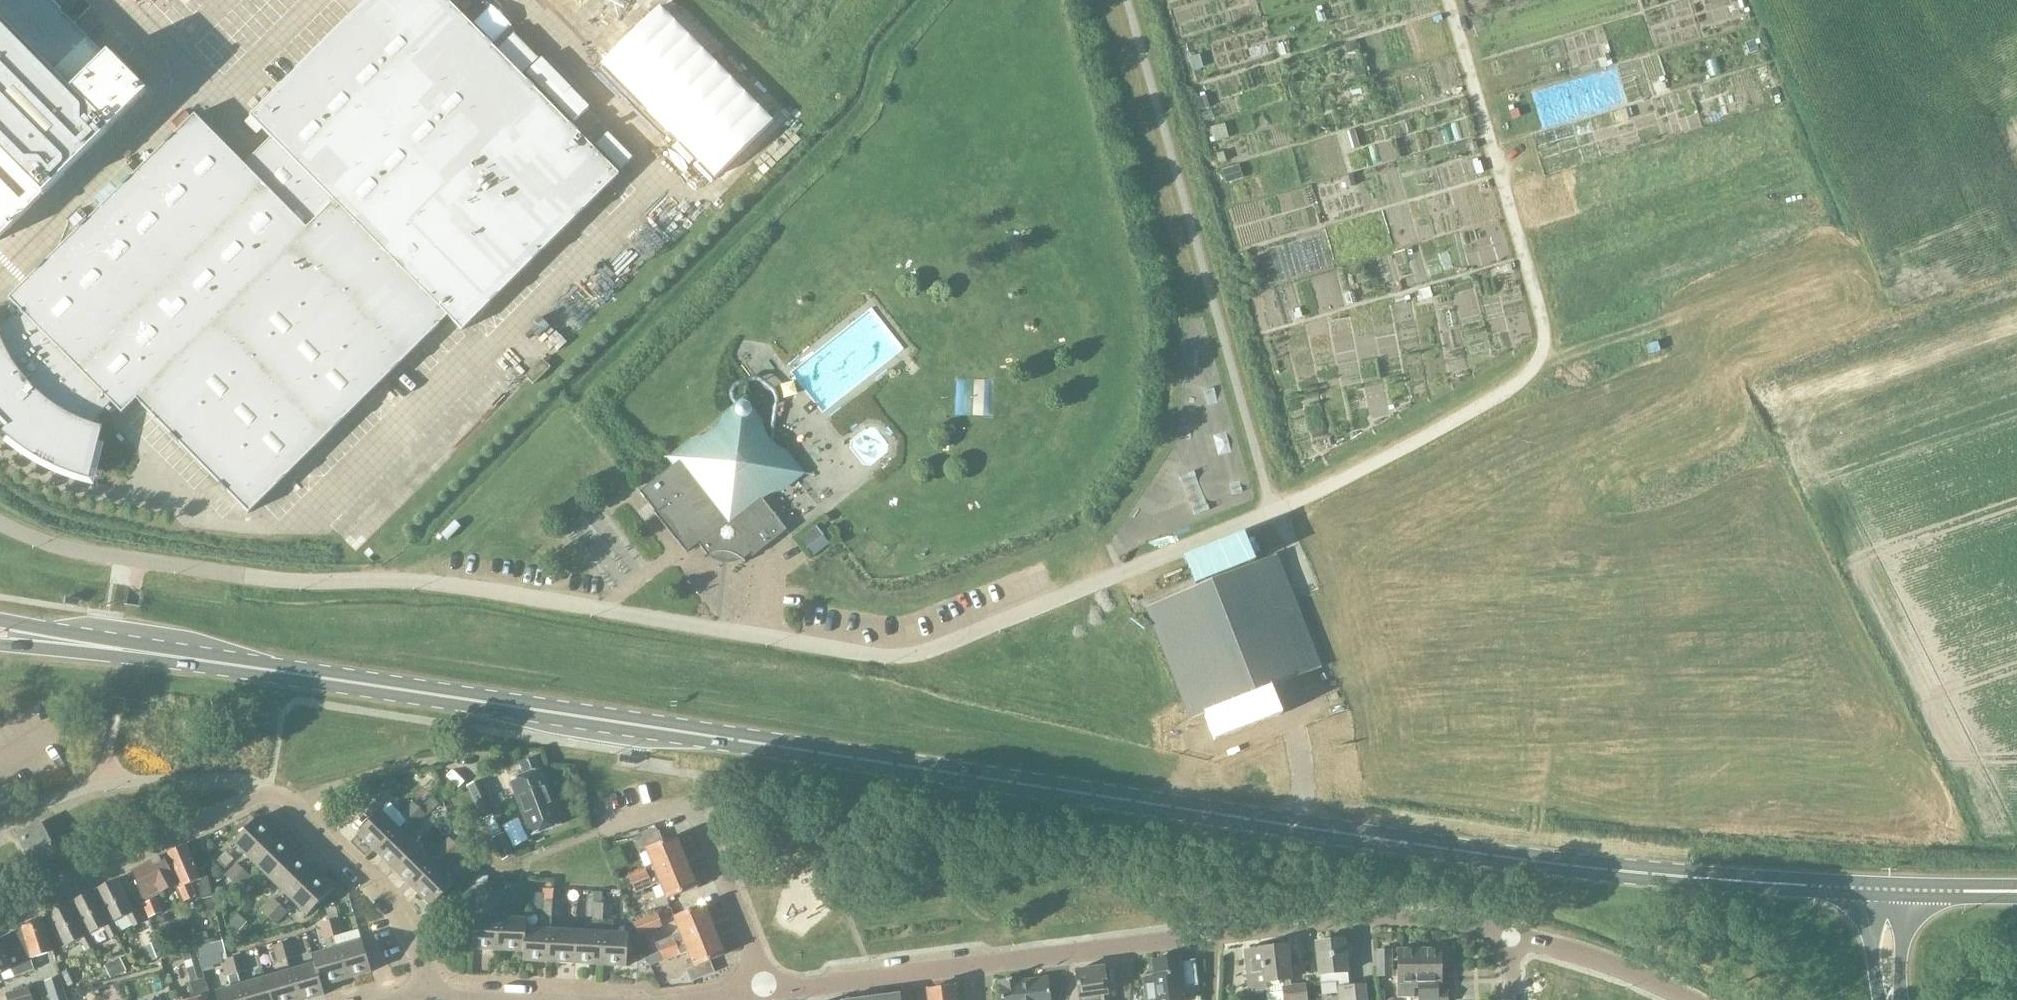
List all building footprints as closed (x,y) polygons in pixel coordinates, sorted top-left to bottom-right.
[(447,317),(461,331),(619,176),(445,0),(368,0),(250,117),(271,138),(243,165),(194,116),(8,300),(19,310),(7,322),(0,323),(0,423),(6,429),(21,441),(37,452),(54,461),(72,468),(85,472),(99,416),(111,404),(121,414),(135,400),(248,514),(447,317)] [(146,94),(107,55),(105,57),(77,29),(48,0),(0,0),(0,239),(146,94)] [(74,24),(91,7),(84,0),(81,0),(65,16),(74,24)] [(1258,14),(1253,0),(1250,0),(1175,24),(1179,39),(1258,14)] [(659,5),(600,63),(712,178),(771,120),(659,5)] [(502,28),(494,36),(520,64),(528,56),(502,28)] [(1202,40),(1184,43),(1190,75),(1208,72),(1202,40)] [(1216,64),(1222,95),(1250,90),(1243,58),(1216,64)] [(1195,108),(1205,107),(1203,88),(1192,89),(1195,108)] [(1337,127),(1323,132),(1329,149),(1343,143),(1337,127)] [(1349,147),(1349,162),(1369,161),(1368,146),(1349,147)] [(688,172),(653,200),(662,210),(696,183),(688,172)] [(1465,265),(1479,259),(1473,245),(1459,250),(1465,265)] [(1426,281),(1411,284),(1418,318),(1433,315),(1426,281)] [(1478,318),(1499,314),(1495,285),(1473,289),(1478,318)] [(1402,295),(1385,302),(1394,325),(1411,319),(1402,295)] [(1651,332),(1639,339),(1645,350),(1657,343),(1651,332)] [(542,360),(525,376),(533,385),(550,368),(542,360)] [(680,460),(639,492),(654,511),(653,512),(676,541),(676,540),(686,553),(698,544),(707,555),(704,558),(708,556),(710,555),(716,553),(719,552),(719,555),(731,556),(731,554),(736,556),(741,559),(745,563),(743,560),(749,554),(752,557),(786,530),(760,498),(792,473),(748,417),(749,414),(750,412),(749,409),(749,408),(747,406),(744,404),(742,404),(739,405),(736,406),(736,408),(735,410),(735,413),(735,415),(679,459),(680,460)] [(1175,472),(1179,485),(1194,480),(1191,467),(1175,472)] [(806,550),(823,536),(816,527),(798,540),(806,550)] [(1322,668),(1276,555),(1146,608),(1191,721),(1322,668)] [(525,775),(509,781),(531,837),(561,825),(535,757),(520,763),(525,775)] [(385,800),(404,799),(402,773),(383,775),(385,800)] [(466,787),(477,809),(482,821),(497,814),(491,802),(480,780),(466,787)] [(400,813),(400,814),(407,821),(419,809),(412,802),(400,813)] [(414,829),(427,816),(419,809),(407,821),(414,829)] [(399,830),(390,822),(380,812),(357,835),(376,853),(399,830)] [(255,821),(233,844),(252,862),(274,839),(255,821)] [(41,824),(16,837),(31,866),(56,853),(41,824)] [(376,853),(394,871),(417,848),(399,830),(376,853)] [(622,889),(632,885),(686,863),(676,838),(663,843),(659,833),(636,842),(641,853),(646,850),(653,865),(628,875),(616,880),(620,889),(622,888),(622,889)] [(436,850),(443,857),(456,844),(449,837),(436,850)] [(274,839),(252,862),(260,870),(270,880),(292,856),(274,839)] [(463,852),(456,844),(443,857),(451,864),(463,852)] [(205,866),(195,870),(185,846),(166,854),(180,888),(178,889),(184,902),(195,897),(189,884),(197,880),(199,888),(199,889),(204,913),(214,910),(214,911),(215,911),(205,866)] [(394,871),(412,889),(435,866),(417,848),(394,871)] [(140,894),(142,900),(143,903),(177,885),(173,877),(163,855),(132,872),(140,894)] [(270,880),(288,897),(310,874),(292,856),(270,880)] [(224,875),(232,883),(243,871),(236,863),(224,875)] [(686,863),(632,885),(635,892),(635,894),(653,887),(652,886),(660,883),(667,900),(696,887),(686,863)] [(412,889),(431,907),(454,884),(435,866),(412,889)] [(243,871),(232,883),(239,890),(250,878),(243,871)] [(288,897),(307,915),(329,892),(310,874),(288,897)] [(118,879),(94,891),(116,936),(119,934),(113,923),(128,915),(134,927),(142,922),(136,910),(134,911),(118,879)] [(490,906),(501,907),(502,890),(491,889),(490,906)] [(512,890),(502,890),(501,907),(511,907),(512,890)] [(542,890),(542,901),(553,902),(553,890),(542,890)] [(94,891),(70,903),(93,948),(95,947),(89,935),(104,927),(110,939),(116,936),(94,891)] [(163,913),(157,898),(142,904),(148,919),(163,913)] [(261,911),(268,918),(280,905),(273,899),(261,911)] [(524,962),(551,963),(553,932),(551,932),(552,919),(553,919),(554,902),(553,902),(542,901),(540,931),(526,930),(525,953),(524,953),(524,962)] [(554,902),(553,919),(562,919),(562,902),(554,902)] [(86,951),(93,948),(70,903),(46,915),(63,948),(80,939),(86,951)] [(593,903),(592,921),(606,921),(607,904),(593,903)] [(268,918),(276,925),(288,913),(280,905),(268,918)] [(674,918),(680,933),(654,944),(658,953),(646,958),(647,958),(676,946),(714,931),(704,906),(674,918)] [(633,923),(638,936),(663,927),(657,914),(633,923)] [(41,918),(20,928),(31,960),(52,953),(41,918)] [(339,918),(329,921),(333,937),(343,935),(339,918)] [(473,950),(499,951),(501,919),(474,918),(473,950)] [(526,920),(501,919),(499,951),(524,953),(525,953),(526,930),(526,920)] [(324,940),(333,937),(329,921),(319,924),(324,940)] [(628,935),(613,935),(613,922),(612,922),(606,921),(605,934),(603,966),(627,967),(628,935)] [(20,928),(0,939),(0,974),(4,981),(34,970),(31,960),(20,928)] [(650,967),(664,962),(682,955),(682,956),(689,953),(695,968),(687,971),(692,982),(714,973),(710,962),(724,956),(714,931),(676,946),(647,958),(650,967)] [(551,963),(577,965),(579,933),(553,932),(551,963)] [(591,934),(579,933),(577,965),(603,966),(605,934),(591,934)] [(158,934),(146,940),(153,955),(165,949),(158,934)] [(191,938),(172,945),(175,955),(194,948),(191,938)] [(1319,975),(1320,985),(1338,983),(1340,999),(1366,999),(1364,982),(1349,984),(1344,939),(1316,942),(1319,975)] [(222,940),(196,946),(199,959),(199,960),(212,957),(225,953),(226,953),(222,941),(222,940)] [(361,942),(336,949),(345,980),(370,973),(361,942)] [(286,960),(281,944),(276,945),(272,946),(277,963),(286,960)] [(1304,984),(1291,986),(1286,946),(1260,948),(1259,950),(1245,951),(1248,973),(1247,973),(1249,991),(1265,989),(1265,983),(1282,980),(1284,999),(1306,999),(1304,984)] [(311,956),(314,964),(320,987),(345,980),(336,949),(311,956)] [(1391,950),(1377,950),(1377,978),(1391,978),(1391,950)] [(1447,992),(1437,992),(1437,981),(1440,981),(1440,950),(1398,950),(1399,982),(1422,982),(1422,993),(1419,993),(1420,999),(1447,999),(1447,992)] [(192,999),(207,999),(206,996),(210,995),(204,978),(198,959),(196,951),(181,955),(190,982),(187,983),(192,999)] [(242,954),(232,957),(237,974),(247,971),(242,954)] [(227,977),(231,988),(215,993),(217,999),(245,999),(240,985),(240,986),(237,974),(232,957),(222,960),(227,977)] [(1195,959),(1181,961),(1180,957),(1152,961),(1154,977),(1143,979),(1146,999),(1169,999),(1168,990),(1198,986),(1195,959)] [(314,964),(290,971),(289,971),(298,999),(309,999),(323,996),(320,987),(314,964)] [(1108,993),(1106,993),(1102,967),(1075,971),(1079,999),(1109,999),(1108,993)] [(61,973),(68,988),(78,983),(71,968),(61,973)] [(289,971),(265,978),(271,999),(298,999),(289,971)] [(50,999),(53,999),(67,996),(60,973),(43,978),(50,999)] [(240,985),(245,999),(271,999),(265,978),(240,985)] [(1047,979),(1019,983),(1018,979),(998,981),(1001,999),(1050,999),(1047,979)] [(29,987),(5,994),(7,999),(32,999),(29,987)] [(929,999),(956,999),(954,987),(927,990),(929,999)]
